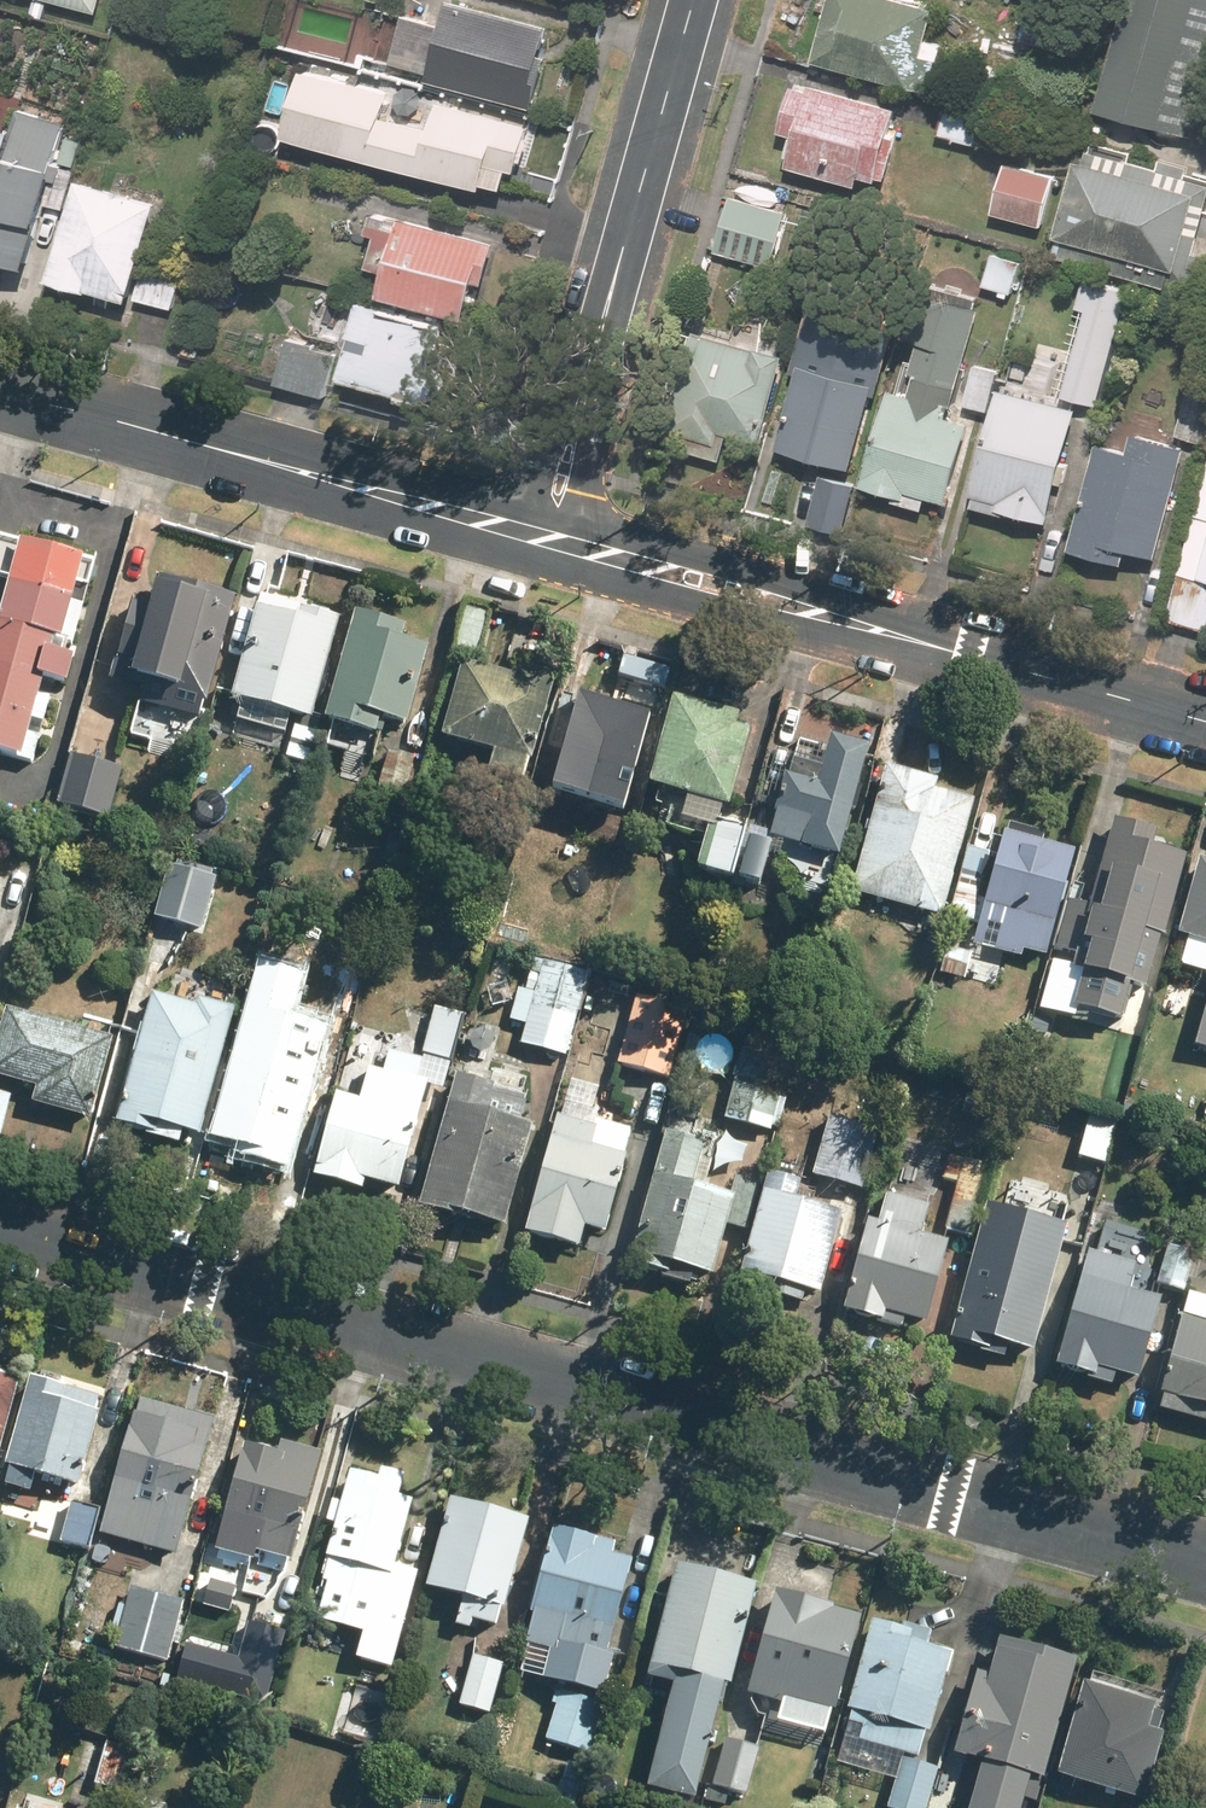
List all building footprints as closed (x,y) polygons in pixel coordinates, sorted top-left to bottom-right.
[(94,11),(97,0),(56,0),(94,11)] [(890,0),(835,0),(818,60),(913,86),(915,81),(929,85),(940,48),(923,43),(931,12),(890,0)] [(1103,109),(1195,134),(1205,93),(1205,0),(1134,0),(1103,109)] [(545,27),(450,3),(443,30),(428,27),(417,69),(432,73),(430,82),(525,106),(545,27)] [(1031,14),(1023,39),(1076,55),(1083,28),(1031,14)] [(308,75),(291,134),(481,187),(482,180),(501,185),(507,166),(517,168),(527,129),(441,105),(433,136),(381,121),(387,97),(308,75)] [(886,139),(894,111),(814,89),(814,93),(796,87),(784,131),(801,136),(793,166),(857,184),(859,175),(877,180),(879,175),(885,177),(895,141),(886,139)] [(986,115),(948,105),(940,137),(978,147),(986,115)] [(22,267),(48,172),(47,172),(60,124),(19,112),(5,166),(0,165),(0,261),(22,267)] [(82,143),(67,138),(61,161),(76,166),(82,143)] [(1205,200),(1205,186),(1093,155),(1089,168),(1082,166),(1055,260),(1165,291),(1168,282),(1193,290),(1202,259),(1190,256),(1205,200)] [(1054,173),(1005,160),(994,209),(1042,221),(1054,173)] [(155,205),(79,184),(51,281),(90,292),(91,288),(128,299),(155,205)] [(789,211),(731,197),(715,254),(772,270),(789,211)] [(487,265),(492,247),(402,222),(402,225),(372,218),(368,233),(378,236),(369,269),(390,275),(384,298),(463,320),(479,262),(487,265)] [(994,254),(984,287),(1001,292),(1000,295),(1012,298),(1022,262),(994,254)] [(148,259),(137,299),(171,309),(182,269),(148,259)] [(893,393),(865,486),(892,492),(889,499),(924,509),(927,497),(952,503),(976,414),(953,408),(980,311),(921,295),(909,337),(922,341),(913,374),(919,376),(912,399),(893,393)] [(349,339),(339,380),(418,402),(421,402),(423,403),(426,402),(429,401),(431,400),(434,398),(436,396),(438,394),(439,391),(440,389),(440,386),(440,383),(439,380),(438,378),(436,375),(434,373),(432,371),(429,370),(428,370),(441,323),(355,300),(349,322),(352,323),(348,338),(349,339)] [(727,435),(762,444),(786,358),(782,357),(785,345),(730,330),(727,343),(697,334),(694,344),(684,341),(667,402),(675,404),(668,430),(673,431),(669,448),(719,461),(727,435)] [(271,383),(271,386),(320,399),(320,397),(332,356),(283,342),(271,383)] [(1116,354),(1085,348),(1075,396),(1106,402),(1116,354)] [(801,368),(779,448),(851,468),(874,387),(868,386),(873,369),(812,351),(806,369),(801,368)] [(998,373),(976,367),(966,405),(987,411),(998,373)] [(1177,435),(1205,443),(1205,392),(1189,387),(1177,435)] [(1004,392),(975,496),(978,497),(976,506),(1003,514),(1004,510),(1048,521),(1078,413),(1004,392)] [(1097,464),(1073,550),(1123,564),(1127,549),(1155,557),(1175,484),(1170,483),(1175,468),(1104,449),(1100,464),(1097,464)] [(855,479),(810,467),(797,510),(843,523),(855,479)] [(1169,620),(1205,631),(1205,490),(1169,620)] [(0,533),(0,759),(1,756),(30,761),(39,734),(56,683),(66,685),(95,562),(79,559),(80,554),(17,540),(18,537),(0,533)] [(200,715),(233,597),(158,576),(149,607),(131,602),(110,676),(144,686),(140,699),(200,715)] [(258,605),(232,694),(309,716),(337,616),(286,602),(283,612),(258,605)] [(468,602),(455,648),(477,654),(490,608),(468,602)] [(404,624),(354,611),(325,716),(373,729),(378,712),(404,720),(425,646),(400,640),(404,624)] [(463,660),(442,734),(496,749),(490,770),(520,778),(525,757),(528,758),(552,673),(515,662),(512,674),(463,660)] [(594,697),(577,693),(567,742),(558,739),(546,780),(554,782),(552,787),(622,806),(648,712),(624,705),(625,697),(596,689),(594,697)] [(733,725),(737,713),(677,696),(671,718),(667,717),(650,781),(688,790),(681,817),(706,824),(697,867),(732,878),(747,825),(719,817),(723,799),(727,800),(748,729),(733,725)] [(835,851),(865,745),(830,734),(825,748),(798,741),(794,754),(768,746),(753,802),(779,810),(772,834),(835,851)] [(415,756),(388,748),(378,786),(405,793),(415,756)] [(71,752),(57,803),(107,816),(121,766),(71,752)] [(888,765),(853,890),(939,914),(970,798),(932,788),(935,779),(888,765)] [(1115,820),(1089,911),(1162,931),(1184,856),(1152,847),(1157,831),(1115,820)] [(1022,947),(1044,953),(1072,851),(1006,832),(1000,855),(967,846),(947,915),(978,924),(973,943),(1019,956),(1022,947)] [(748,835),(738,875),(759,880),(768,840),(748,835)] [(1201,859),(1182,931),(1205,937),(1205,860),(1201,859)] [(168,864),(154,916),(201,928),(215,877),(168,864)] [(944,943),(937,970),(964,977),(971,951),(944,943)] [(237,1154),(287,1167),(329,1016),(296,1007),(306,968),(258,955),(208,1137),(240,1145),(237,1154)] [(543,958),(520,1042),(564,1054),(588,971),(543,958)] [(637,994),(618,1063),(667,1077),(687,1007),(637,994)] [(150,996),(116,1119),(158,1131),(162,1120),(198,1130),(232,1008),(198,998),(195,1008),(150,996)] [(466,1015),(435,1006),(422,1054),(453,1062),(466,1015)] [(0,1030),(0,1076),(36,1086),(32,1100),(88,1115),(109,1039),(6,1010),(0,1030)] [(726,1116),(770,1129),(788,1061),(745,1049),(726,1116)] [(360,1099),(336,1093),(315,1177),(362,1189),(364,1179),(400,1188),(427,1081),(417,1078),(422,1060),(388,1051),(383,1071),(368,1067),(360,1099)] [(455,1075),(418,1206),(490,1224),(491,1221),(502,1224),(530,1123),(514,1119),(522,1094),(455,1075)] [(10,1095),(0,1092),(0,1129),(10,1095)] [(1090,1110),(1078,1156),(1106,1163),(1119,1118),(1090,1110)] [(829,1114),(813,1173),(864,1187),(880,1129),(829,1114)] [(557,1115),(525,1230),(578,1244),(583,1226),(601,1231),(629,1130),(595,1121),(594,1126),(557,1115)] [(666,1132),(629,1264),(662,1273),(662,1275),(687,1282),(691,1266),(713,1273),(726,1223),(746,1228),(758,1184),(734,1177),(729,1196),(691,1185),(703,1142),(666,1132)] [(768,1173),(741,1270),(775,1279),(771,1292),(800,1300),(804,1287),(820,1292),(842,1214),(794,1200),(799,1182),(768,1173)] [(958,1180),(944,1229),(972,1237),(986,1188),(958,1180)] [(905,1316),(925,1322),(948,1242),(921,1235),(932,1193),(892,1183),(881,1223),(867,1220),(842,1309),(902,1327),(905,1316)] [(1007,1340),(1030,1347),(1064,1225),(988,1203),(950,1337),(982,1347),(981,1350),(1003,1356),(1007,1340)] [(1129,1221),(1114,1238),(1129,1251),(1144,1235),(1129,1221)] [(1167,1246),(1157,1281),(1184,1289),(1194,1253),(1167,1246)] [(1089,1250),(1058,1364),(1088,1372),(1087,1376),(1112,1383),(1116,1371),(1137,1377),(1159,1298),(1127,1289),(1135,1262),(1089,1250)] [(1162,1391),(1166,1393),(1162,1408),(1205,1420),(1205,1320),(1184,1314),(1162,1391)] [(15,1381),(0,1377),(0,1434),(15,1381)] [(63,1387),(29,1378),(5,1465),(8,1465),(3,1483),(5,1484),(0,1499),(17,1504),(21,1489),(27,1491),(27,1490),(61,1500),(65,1482),(78,1486),(98,1412),(79,1406),(80,1398),(61,1393),(63,1387)] [(97,1531),(174,1552),(200,1449),(204,1450),(213,1417),(140,1397),(135,1414),(130,1412),(103,1510),(97,1531)] [(289,1557),(318,1453),(281,1444),(277,1455),(245,1447),(226,1513),(259,1522),(252,1549),(260,1551),(257,1565),(279,1571),(271,1600),(268,1599),(252,1658),(275,1665),(292,1606),(297,1607),(310,1563),(289,1557)] [(377,1479),(350,1471),(326,1557),(332,1558),(321,1595),(374,1610),(368,1630),(357,1627),(344,1679),(384,1689),(407,1604),(379,1597),(387,1572),(391,1573),(411,1501),(398,1497),(404,1475),(380,1468),(377,1479)] [(524,1519),(451,1498),(426,1587),(463,1598),(456,1623),(470,1627),(473,1617),(492,1622),(497,1604),(500,1605),(524,1519)] [(97,1531),(103,1510),(71,1502),(60,1542),(91,1550),(97,1531)] [(605,1651),(630,1560),(610,1554),(612,1546),(551,1529),(528,1612),(538,1615),(533,1631),(605,1651)] [(753,1585),(677,1565),(649,1676),(674,1681),(648,1786),(692,1797),(721,1681),(728,1683),(753,1585)] [(181,1602),(131,1588),(115,1646),(165,1660),(181,1602)] [(858,1615),(776,1593),(749,1692),(831,1714),(858,1615)] [(873,1622),(849,1707),(854,1709),(838,1762),(896,1778),(887,1807),(889,1807),(927,1807),(940,1763),(921,1757),(949,1655),(926,1648),(930,1635),(905,1628),(903,1631),(873,1622)] [(956,1751),(1043,1776),(1074,1661),(1002,1641),(992,1676),(978,1672),(956,1751)] [(506,1665),(472,1655),(458,1705),(492,1715),(506,1665)] [(272,1685),(246,1678),(239,1703),(265,1710),(272,1685)] [(1084,1687),(1061,1774),(1143,1797),(1160,1734),(1145,1730),(1152,1705),(1084,1687)] [(603,1706),(560,1693),(546,1737),(589,1750),(603,1706)] [(85,1736),(75,1770),(95,1776),(93,1784),(116,1791),(129,1748),(85,1736)] [(725,1739),(712,1786),(744,1794),(757,1748),(725,1739)] [(583,1767),(569,1762),(562,1781),(576,1786),(583,1767)] [(1022,1781),(1008,1776),(1005,1790),(1017,1794),(1022,1781)] [(561,1789),(559,1797),(572,1800),(574,1792),(561,1789)]
